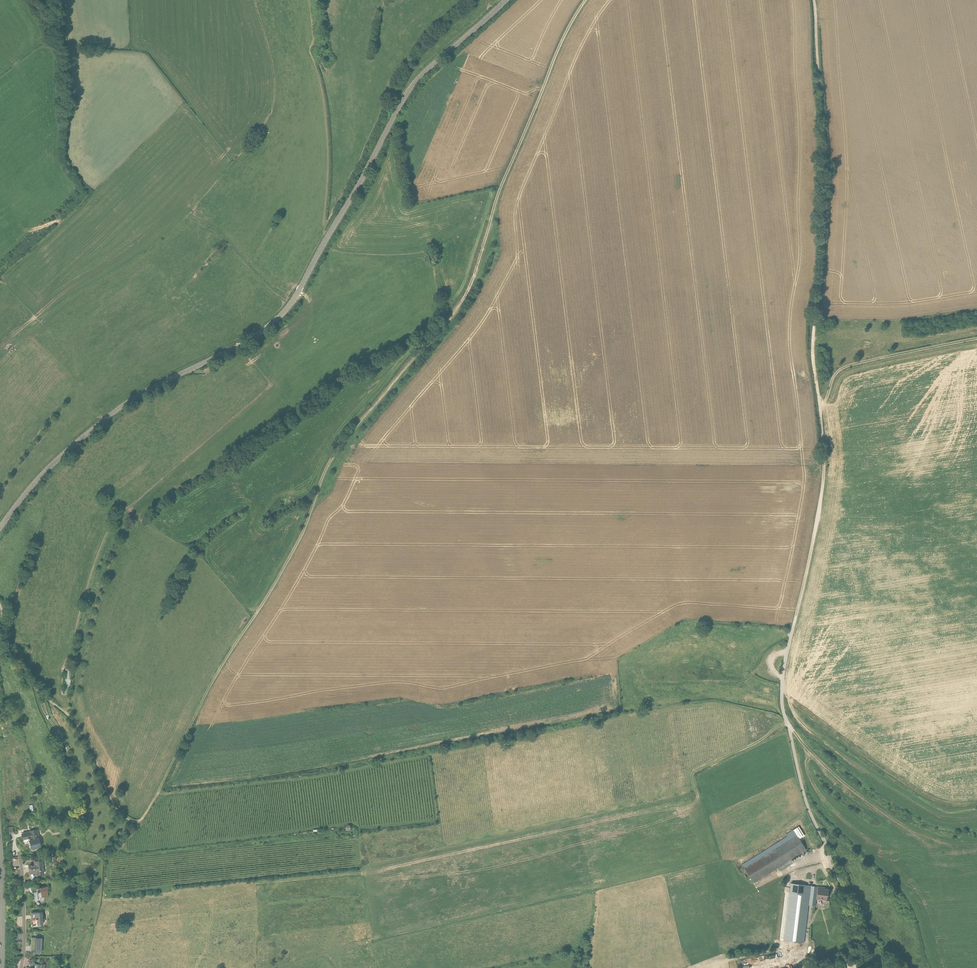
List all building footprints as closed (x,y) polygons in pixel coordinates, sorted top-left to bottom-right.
[(29,830),(29,831),(21,833),(22,839),(28,838),(28,839),(29,838),(30,844),(34,843),(35,847),(40,847),(41,846),(38,829),(29,830)] [(797,835),(793,838),(744,868),(751,879),(753,883),(778,868),(780,871),(793,863),(791,860),(800,854),(801,853),(803,856),(805,855),(803,852),(809,848),(806,844),(803,845),(797,835)] [(37,874),(44,874),(42,861),(35,861),(36,864),(29,865),(30,872),(36,871),(37,874)] [(818,887),(811,886),(791,883),(784,940),(804,943),(808,905),(815,906),(816,899),(827,900),(832,901),(832,899),(827,898),(827,894),(828,894),(829,889),(823,888),(823,887),(818,886),(818,887)] [(30,886),(32,892),(37,892),(37,897),(38,899),(39,899),(40,899),(41,899),(41,898),(41,897),(41,896),(48,895),(47,887),(42,887),(41,886),(30,886)] [(37,924),(43,924),(42,912),(31,913),(31,919),(37,919),(37,924)] [(42,938),(36,937),(31,937),(31,943),(32,943),(32,952),(37,952),(37,951),(42,951),(42,938)]
